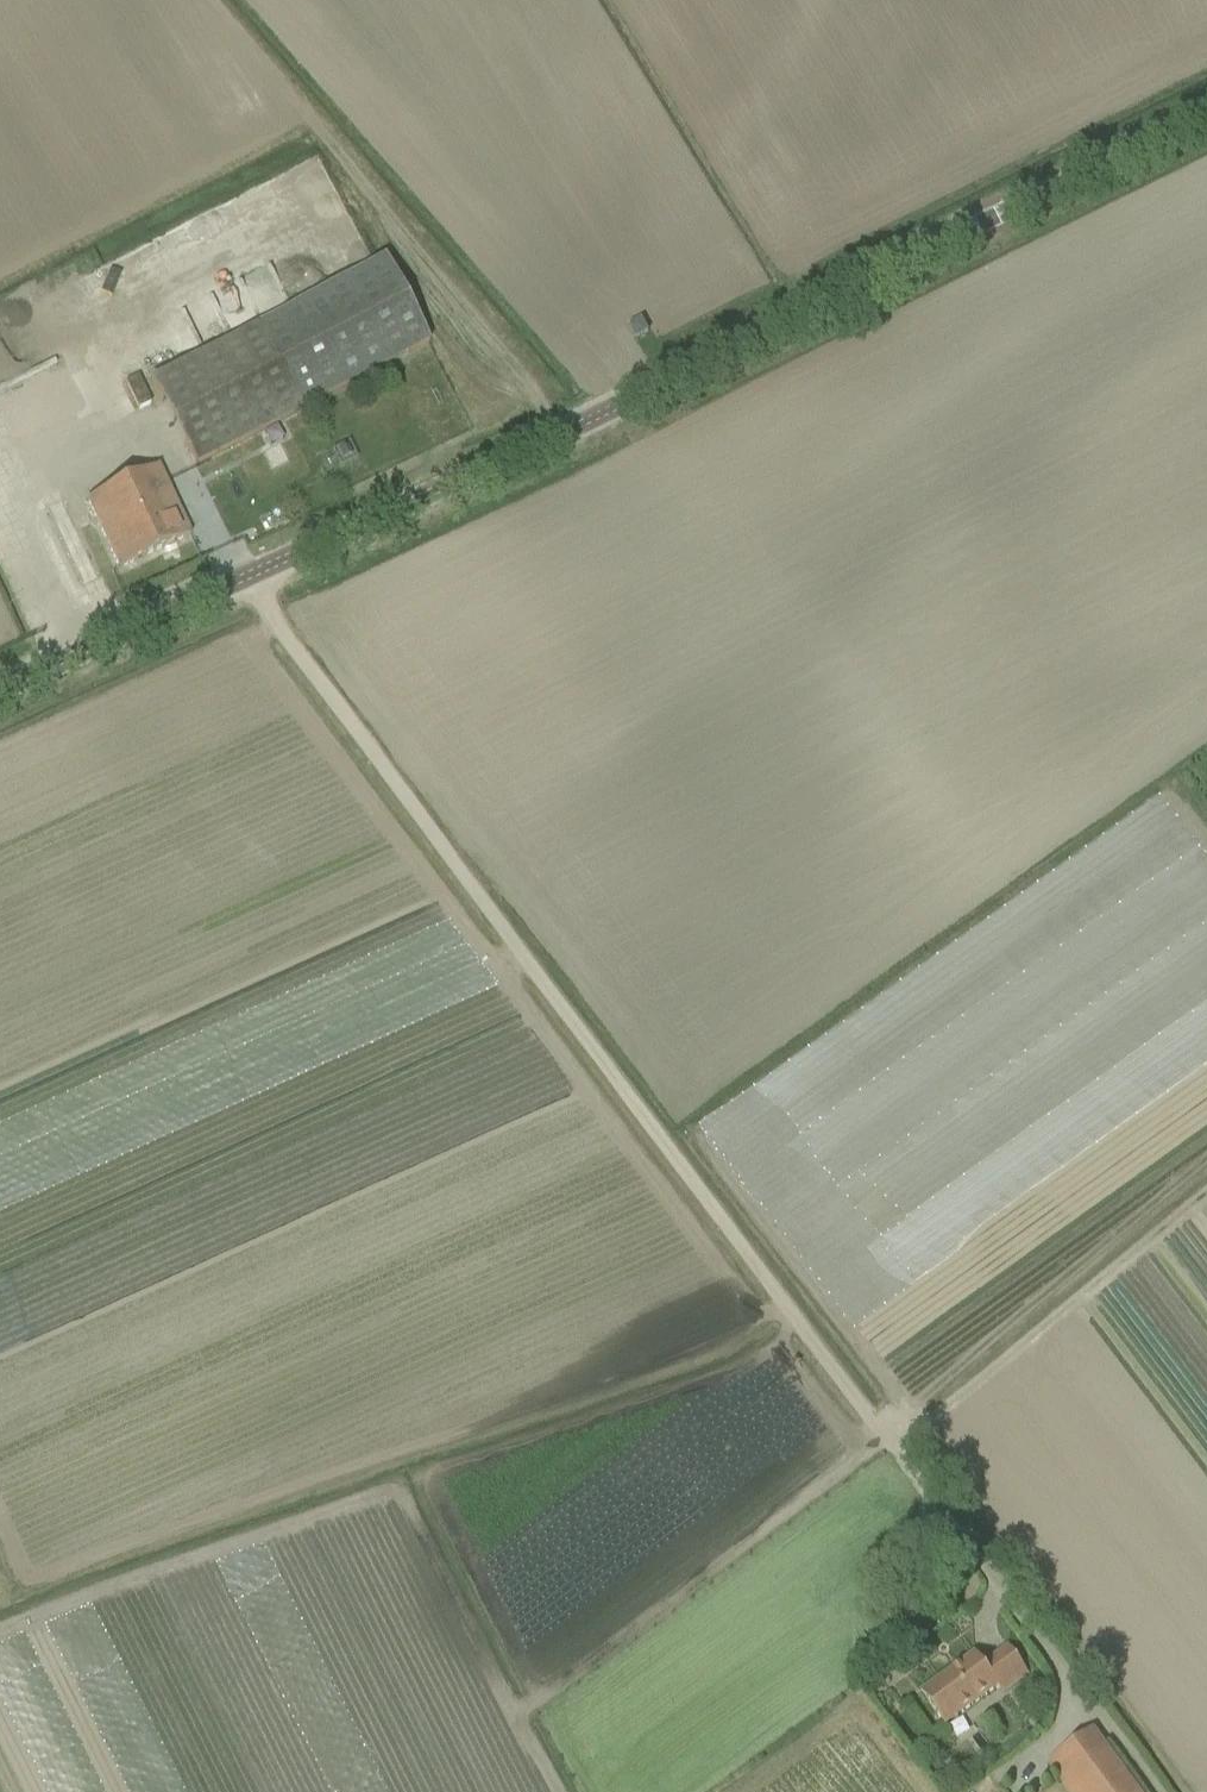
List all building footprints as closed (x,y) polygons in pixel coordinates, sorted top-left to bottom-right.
[(151,383),(184,446),(195,467),(429,345),(385,261),(151,383)] [(641,321),(629,328),(636,340),(648,333),(641,321)] [(190,536),(180,514),(159,469),(87,502),(108,548),(119,569),(190,536)] [(921,1694),(935,1714),(945,1727),(998,1688),(1003,1694),(1009,1689),(1028,1675),(1009,1648),(984,1666),(976,1655),(921,1694)] [(1092,1730),(1046,1765),(1065,1791),(1137,1791),(1092,1730)] [(958,1781),(969,1774),(963,1764),(952,1772),(958,1781)]
